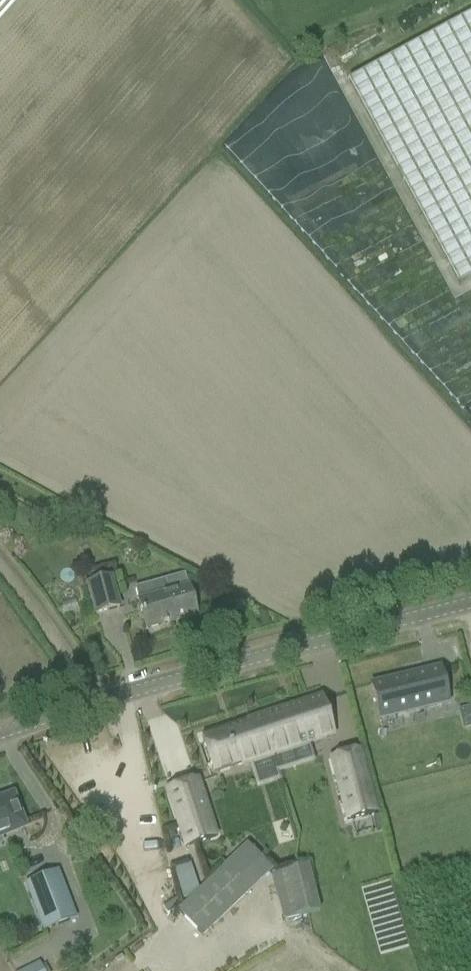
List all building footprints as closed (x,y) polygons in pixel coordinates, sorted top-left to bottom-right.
[(348,81),(458,284),(470,277),(470,14),(348,81)] [(96,615),(119,609),(110,578),(87,584),(96,615)] [(166,595),(162,581),(135,589),(139,603),(138,603),(145,630),(196,616),(188,588),(166,595)] [(425,672),(370,685),(376,708),(391,705),(394,716),(449,703),(442,674),(437,675),(426,678),(425,672)] [(334,736),(321,698),(261,717),(274,755),(307,745),(334,736)] [(261,717),(201,737),(213,775),(249,763),(274,755),(261,717)] [(313,765),(307,745),(274,755),(280,775),(313,765)] [(359,752),(331,759),(336,779),(335,779),(346,821),(376,813),(365,771),(364,772),(359,752)] [(280,775),(274,755),(249,763),(258,791),(277,785),(274,777),(280,775)] [(197,780),(166,790),(167,793),(185,848),(216,838),(198,783),(197,780)] [(12,796),(0,800),(0,837),(25,827),(12,796)] [(191,898),(178,911),(202,936),(251,889),(240,877),(260,858),(247,845),(199,892),(191,898)] [(270,870),(260,858),(240,877),(251,889),(270,870)] [(200,898),(190,867),(173,872),(183,903),(200,898)] [(309,868),(272,875),(282,921),(320,912),(309,868)] [(43,931),(75,918),(57,871),(25,884),(43,931)]
